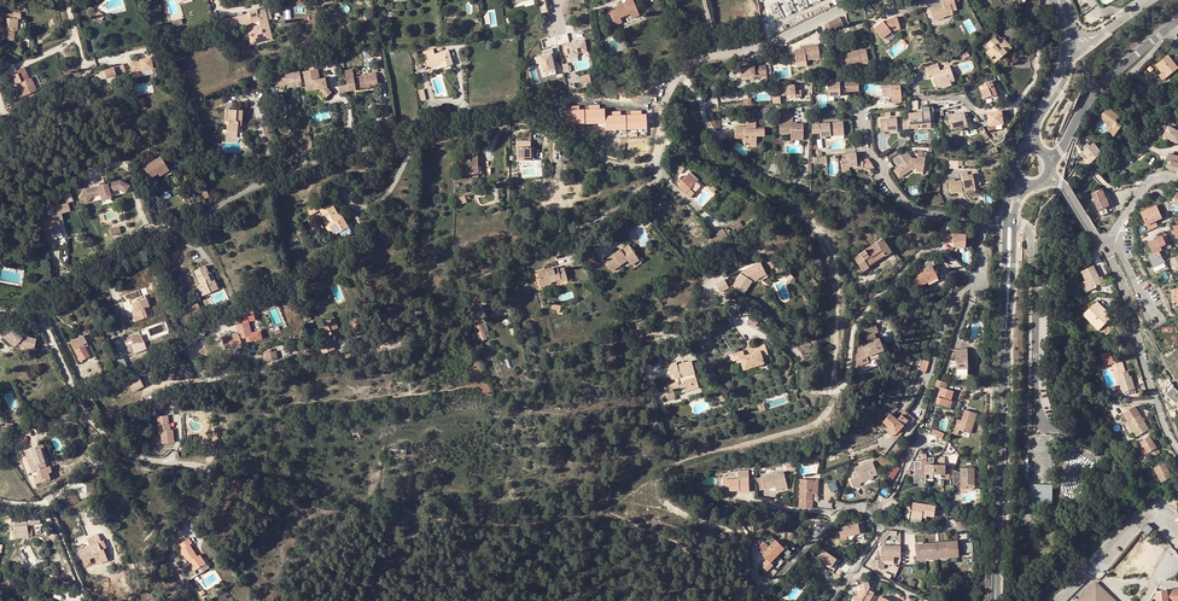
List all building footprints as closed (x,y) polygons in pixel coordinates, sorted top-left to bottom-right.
[(632,18),(639,15),(633,0),(631,0),(608,9),(615,25),(622,22),(620,18),(630,14),(632,18)] [(956,9),(954,3),(954,0),(941,0),(942,4),(929,8),(933,21),(943,18),(943,17),(942,12),(951,9),(952,11),(956,9)] [(259,21),(267,19),(264,9),(256,11),(256,10),(248,11),(250,19),(253,18),(257,17),(258,21),(259,21)] [(96,16),(103,21),(106,17),(99,12),(96,16)] [(6,23),(6,26),(3,26),(3,40),(14,41),(14,31),(17,31),(18,19),(13,18),(13,14),(9,14),(3,13),(2,13),(1,18),(7,18),(6,23)] [(839,17),(833,20),(835,26),(843,22),(839,17)] [(900,29),(896,17),(886,20),(886,22),(884,22),(883,21),(874,28),(882,38),(891,31),(900,29)] [(268,24),(260,25),(254,26),(254,29),(247,30),(250,44),(264,41),(263,39),(271,37),(268,24)] [(569,33),(557,35),(558,43),(570,42),(569,33)] [(39,44),(54,38),(52,34),(37,39),(39,44)] [(990,49),(989,49),(986,53),(991,58),(994,55),(998,59),(1011,48),(1004,40),(1001,43),(995,36),(986,44),(990,49)] [(585,40),(566,43),(568,58),(578,56),(578,53),(587,51),(585,40)] [(804,46),(804,48),(801,49),(794,51),(797,67),(807,65),(806,60),(820,57),(817,44),(804,46)] [(423,51),(428,68),(431,67),(441,64),(444,63),(445,66),(453,64),(448,50),(435,54),(433,48),(423,51)] [(553,53),(552,48),(542,51),(544,55),(535,57),(536,63),(539,63),(541,62),(544,77),(556,74),(551,53),(553,53)] [(860,61),(868,60),(866,50),(842,54),(844,67),(861,63),(860,61)] [(1006,59),(1012,66),(1018,60),(1012,54),(1006,59)] [(1168,76),(1177,68),(1168,55),(1158,63),(1164,71),(1168,76)] [(150,58),(142,59),(145,70),(153,69),(153,71),(158,70),(156,59),(151,60),(150,58)] [(131,73),(145,70),(142,59),(140,60),(140,62),(130,64),(131,73)] [(939,83),(940,85),(950,82),(949,80),(954,78),(950,67),(944,69),(944,71),(941,72),(940,70),(938,63),(928,66),(929,71),(926,72),(928,77),(932,75),(936,74),(937,77),(933,78),(935,84),(939,83)] [(1164,71),(1158,63),(1155,65),(1161,73),(1164,71)] [(123,65),(113,68),(116,75),(120,73),(125,72),(123,65)] [(767,77),(765,66),(757,67),(754,67),(754,65),(739,66),(740,72),(741,77),(754,76),(755,78),(767,77)] [(18,84),(23,96),(37,90),(35,85),(33,86),(29,78),(24,67),(17,70),(18,73),(12,76),(16,84),(18,84)] [(104,71),(106,78),(116,75),(113,68),(104,71)] [(319,75),(318,69),(304,71),(300,72),(300,70),(282,72),(275,74),(276,80),(283,79),(284,84),(301,81),(301,78),(304,77),(307,91),(319,89),(326,97),(331,93),(327,87),(325,78),(320,79),(315,79),(314,75),(319,75)] [(353,70),(346,71),(348,84),(341,85),(342,90),(348,89),(348,90),(378,85),(376,73),(354,77),(353,70)] [(1163,80),(1168,76),(1164,71),(1161,73),(1158,75),(1163,80)] [(595,80),(593,73),(581,77),(582,83),(595,80)] [(858,81),(844,82),(845,92),(859,91),(858,81)] [(993,81),(981,85),(983,89),(981,89),(984,98),(991,95),(992,97),(996,95),(993,85),(995,84),(993,81)] [(839,94),(839,95),(845,95),(845,92),(844,82),(828,83),(828,96),(836,95),(836,94),(839,94)] [(778,85),(780,95),(798,93),(798,95),(804,95),(803,89),(798,89),(797,83),(778,85)] [(882,86),(883,102),(893,101),(902,100),(900,84),(882,86)] [(1142,85),(1137,89),(1141,93),(1146,88),(1142,85)] [(137,100),(141,110),(146,108),(142,98),(137,100)] [(753,106),(751,98),(744,100),(746,108),(753,106)] [(903,109),(902,100),(893,101),(894,110),(903,109)] [(606,129),(648,128),(648,113),(621,113),(621,111),(608,111),(607,107),(580,107),(580,105),(569,105),(569,123),(605,123),(606,129)] [(909,117),(909,124),(920,123),(920,127),(931,126),(930,112),(933,111),(933,107),(921,108),(921,112),(908,113),(909,117)] [(1109,132),(1111,134),(1115,136),(1123,124),(1118,120),(1120,117),(1107,107),(1099,118),(1113,127),(1109,132)] [(190,110),(192,122),(200,121),(198,109),(190,110)] [(237,125),(241,125),(242,110),(228,109),(226,109),(225,122),(227,122),(227,129),(237,130),(237,125)] [(790,122),(793,122),(792,115),(789,115),(789,110),(780,110),(780,121),(779,121),(779,133),(790,133),(790,139),(797,139),(797,136),(803,136),(803,129),(800,129),(800,124),(793,124),(790,124),(790,122)] [(1007,126),(1006,111),(991,112),(992,127),(1007,126)] [(951,129),(967,124),(972,123),(970,117),(965,118),(964,112),(948,117),(951,129)] [(890,130),(897,129),(910,129),(909,124),(909,117),(879,120),(880,131),(890,130)] [(744,127),(734,127),(734,138),(745,138),(745,142),(750,142),(756,142),(756,122),(747,122),(747,126),(747,130),(744,130),(744,127)] [(830,134),(844,133),(843,122),(811,124),(811,134),(820,133),(820,137),(830,136),(830,134)] [(1163,136),(1177,143),(1177,131),(1168,126),(1168,127),(1163,136)] [(531,158),(531,145),(531,134),(519,134),(519,146),(517,146),(517,160),(524,160),(524,158),(531,158)] [(1090,146),(1084,151),(1083,152),(1088,158),(1087,160),(1090,164),(1102,154),(1094,143),(1090,146)] [(906,150),(893,159),(896,162),(908,154),(906,150)] [(841,170),(848,170),(848,169),(848,167),(856,166),(857,168),(862,168),(862,167),(862,162),(860,159),(855,159),(855,153),(847,154),(847,160),(841,161),(841,170)] [(1177,172),(1177,170),(1177,163),(1177,162),(1177,156),(1170,153),(1165,168),(1177,172)] [(475,166),(478,166),(478,154),(469,154),(469,157),(463,157),(463,174),(474,174),(475,174),(475,166)] [(908,154),(896,162),(899,167),(894,170),(900,178),(914,168),(917,169),(916,171),(923,173),(926,158),(917,157),(917,159),(912,158),(908,154)] [(158,173),(167,167),(160,156),(144,167),(150,178),(158,173)] [(959,160),(949,160),(949,168),(958,168),(959,160)] [(167,167),(158,173),(160,176),(169,170),(167,167)] [(978,179),(976,170),(967,172),(968,175),(972,174),(974,180),(978,179)] [(964,188),(975,186),(974,180),(972,174),(968,175),(967,172),(961,173),(962,180),(955,181),(955,179),(948,181),(951,193),(963,191),(962,188),(964,187),(964,188)] [(701,185),(688,173),(684,178),(682,175),(677,181),(680,183),(678,185),(690,197),(694,193),(701,185)] [(198,182),(204,198),(209,197),(203,180),(198,182)] [(91,200),(90,196),(102,194),(103,200),(113,198),(111,184),(82,188),(84,202),(91,200)] [(859,185),(858,192),(866,194),(868,188),(859,185)] [(71,189),(63,191),(66,203),(73,201),(71,189)] [(1092,194),(1101,216),(1109,213),(1107,208),(1110,207),(1107,198),(1106,198),(1103,189),(1092,194)] [(467,202),(465,196),(458,198),(459,204),(467,202)] [(322,208),(318,202),(313,205),(317,211),(319,210),(324,218),(329,225),(334,235),(340,231),(349,226),(341,213),(338,214),(331,203),(322,208)] [(59,225),(58,221),(63,219),(61,213),(70,211),(68,203),(53,207),(56,215),(46,218),(52,240),(56,239),(55,234),(61,232),(60,228),(59,225)] [(317,211),(313,205),(306,209),(310,216),(317,211)] [(1140,213),(1149,231),(1152,229),(1159,226),(1157,222),(1155,223),(1154,221),(1156,221),(1162,218),(1157,208),(1151,210),(1150,208),(1140,213)] [(627,214),(631,218),(637,213),(634,209),(627,214)] [(647,221),(649,220),(644,214),(639,218),(644,223),(647,221)] [(732,226),(735,231),(743,226),(739,221),(732,226)] [(113,235),(122,232),(120,226),(111,229),(113,235)] [(349,226),(340,231),(343,238),(352,232),(349,226)] [(716,233),(721,240),(728,235),(723,228),(716,233)] [(953,236),(945,234),(943,243),(953,245),(953,249),(965,250),(966,237),(953,236)] [(1151,242),(1149,242),(1154,252),(1148,255),(1153,268),(1166,261),(1161,255),(1160,251),(1162,250),(1163,251),(1172,247),(1166,235),(1151,242)] [(883,254),(885,256),(891,252),(882,239),(854,257),(863,271),(869,267),(867,264),(883,254)] [(623,253),(631,247),(629,244),(621,250),(623,253)] [(629,262),(637,256),(631,247),(623,253),(621,250),(620,249),(605,259),(612,270),(620,265),(619,263),(626,258),(628,260),(629,262)] [(591,266),(596,262),(590,253),(584,256),(591,266)] [(867,264),(869,267),(885,256),(883,254),(867,264)] [(927,281),(928,283),(928,284),(938,279),(931,266),(934,264),(931,259),(925,263),(925,264),(919,268),(920,271),(912,275),(915,281),(911,282),(914,287),(917,285),(918,286),(927,281)] [(766,273),(760,263),(754,265),(756,268),(753,269),(751,267),(743,271),(734,286),(744,292),(752,280),(751,279),(757,276),(758,277),(766,273)] [(210,281),(207,274),(208,273),(205,265),(194,270),(200,284),(198,284),(202,295),(217,288),(213,280),(210,281)] [(543,270),(537,271),(539,278),(537,278),(540,287),(552,283),(551,282),(561,279),(562,281),(568,279),(564,268),(558,269),(557,266),(543,271),(543,270)] [(1082,271),(1086,280),(1085,281),(1090,291),(1098,287),(1097,285),(1100,284),(1102,287),(1106,285),(1102,276),(1099,278),(1094,266),(1082,271)] [(794,275),(788,269),(785,272),(790,279),(794,275)] [(716,283),(720,291),(729,287),(725,279),(716,283)] [(1081,283),(1086,293),(1090,291),(1085,281),(1081,283)] [(133,314),(135,321),(147,317),(144,309),(149,307),(146,299),(133,304),(135,312),(134,312),(134,314),(133,314)] [(1097,301),(1084,314),(1092,321),(1094,320),(1102,328),(1110,319),(1107,316),(1103,312),(1105,310),(1097,301)] [(188,306),(191,314),(200,309),(197,302),(188,306)] [(1092,321),(1084,314),(1083,315),(1091,323),(1092,321)] [(749,320),(754,326),(758,322),(753,316),(749,320)] [(1092,321),(1091,323),(1099,330),(1102,328),(1094,320),(1092,321)] [(328,339),(326,336),(328,335),(340,331),(336,321),(328,324),(328,322),(318,326),(323,338),(323,337),(324,341),(319,343),(323,354),(335,349),(330,338),(328,339)] [(238,335),(223,339),(226,350),(241,346),(240,340),(246,339),(247,343),(253,341),(248,323),(236,326),(238,335)] [(482,328),(481,325),(475,327),(480,341),(486,339),(483,330),(482,328)] [(865,337),(873,334),(878,332),(875,325),(863,330),(865,337)] [(23,338),(20,335),(12,328),(4,337),(12,344),(14,342),(17,344),(34,349),(37,338),(25,335),(23,338)] [(867,343),(875,340),(873,334),(865,337),(867,343)] [(87,357),(81,345),(86,342),(83,336),(71,342),(81,362),(83,361),(82,360),(87,357)] [(144,341),(139,343),(137,336),(124,341),(129,355),(146,349),(144,341)] [(875,340),(867,343),(863,345),(867,356),(883,349),(879,338),(875,340)] [(81,345),(87,357),(89,356),(84,347),(88,345),(86,342),(81,345)] [(740,357),(741,358),(744,369),(764,363),(762,356),(768,354),(765,344),(753,347),(755,352),(745,355),(740,357)] [(745,355),(744,350),(733,354),(735,360),(741,358),(740,357),(745,355)] [(967,374),(967,365),(967,350),(955,350),(955,360),(956,360),(956,363),(956,375),(967,374)] [(266,362),(274,360),(274,359),(272,354),(271,352),(266,354),(267,356),(265,356),(266,362)] [(1102,355),(1105,365),(1114,361),(1111,352),(1109,353),(1102,355)] [(922,359),(919,369),(926,371),(929,361),(922,359)] [(681,367),(678,367),(677,365),(677,362),(668,364),(672,379),(675,378),(678,377),(679,381),(675,382),(666,388),(667,391),(673,389),(679,388),(681,393),(699,387),(692,361),(680,364),(681,367)] [(1116,373),(1123,393),(1124,392),(1118,374),(1120,373),(1116,363),(1117,363),(1116,361),(1114,361),(1115,363),(1118,373),(1116,373)] [(1126,371),(1122,361),(1117,363),(1116,363),(1120,373),(1118,374),(1124,392),(1135,389),(1130,376),(1129,377),(1127,371),(1126,371)] [(131,387),(140,382),(137,376),(128,382),(131,387)] [(85,379),(88,387),(94,384),(90,377),(85,379)] [(85,379),(80,381),(84,389),(88,387),(85,379)] [(941,387),(936,403),(947,406),(949,399),(951,400),(953,391),(946,388),(947,382),(936,379),(935,385),(941,387)] [(140,382),(131,387),(133,392),(143,386),(140,382)] [(1177,404),(1177,403),(1177,391),(1175,388),(1171,383),(1168,387),(1171,389),(1166,394),(1171,399),(1177,404)] [(673,389),(667,391),(669,399),(675,398),(673,389)] [(959,430),(970,433),(977,414),(965,410),(962,420),(961,424),(954,422),(951,433),(957,435),(958,432),(959,430)] [(889,427),(896,433),(911,416),(905,411),(897,419),(894,417),(886,425),(889,427)] [(886,425),(894,417),(890,413),(883,422),(886,425)] [(1149,429),(1140,414),(1128,421),(1135,432),(1137,436),(1149,429)] [(161,431),(161,434),(162,444),(175,442),(173,430),(171,430),(170,423),(169,423),(168,415),(157,417),(158,425),(158,431),(161,431)] [(899,436),(914,419),(911,416),(896,433),(899,436)] [(1135,432),(1128,421),(1126,422),(1133,433),(1135,432)] [(1129,435),(1133,433),(1126,422),(1123,425),(1129,435)] [(885,429),(893,437),(896,433),(889,427),(885,429)] [(1157,447),(1150,435),(1141,441),(1138,443),(1141,448),(1145,446),(1149,453),(1157,447)] [(48,460),(43,443),(39,445),(40,448),(45,461),(48,460)] [(31,451),(30,448),(24,450),(27,459),(28,458),(32,471),(47,466),(45,461),(40,448),(31,451)] [(901,457),(888,476),(893,479),(906,461),(901,457)] [(926,462),(926,458),(922,458),(922,461),(914,461),(914,483),(925,483),(925,479),(925,474),(933,474),(944,474),(944,465),(933,465),(933,458),(929,458),(929,462),(926,462)] [(859,481),(872,476),(877,474),(872,462),(854,468),(855,471),(852,472),(853,474),(854,478),(852,478),(850,479),(853,487),(860,485),(860,483),(859,481)] [(1162,482),(1172,477),(1166,464),(1156,468),(1162,482)] [(960,467),(960,474),(960,477),(952,477),(953,486),(957,489),(959,485),(973,486),(974,468),(960,467)] [(749,478),(748,478),(748,470),(738,471),(738,478),(722,479),(723,488),(729,487),(729,491),(739,491),(739,492),(749,492),(749,478)] [(774,485),(775,487),(775,488),(787,485),(783,472),(761,477),(764,489),(768,488),(768,486),(774,485)] [(1095,490),(1100,492),(1106,474),(1101,472),(1095,490)] [(761,477),(756,479),(755,479),(756,481),(757,491),(764,489),(761,477)] [(812,496),(813,480),(800,479),(799,507),(804,508),(805,500),(811,501),(812,501),(812,496)] [(1052,490),(1030,490),(1030,506),(1052,506),(1052,490)] [(921,514),(925,515),(933,516),(935,505),(912,502),(910,517),(921,518),(921,516),(921,514)] [(40,523),(40,516),(21,517),(14,518),(16,537),(23,537),(29,536),(28,524),(40,523)] [(1143,529),(1149,534),(1155,528),(1149,522),(1143,529)] [(839,533),(841,541),(847,540),(846,537),(860,533),(860,532),(865,531),(863,523),(843,528),(844,532),(839,533)] [(885,532),(884,532),(877,542),(881,544),(888,534),(885,532)] [(84,561),(89,559),(95,557),(96,560),(106,556),(103,549),(101,549),(98,542),(101,541),(98,534),(87,538),(90,545),(79,549),(84,561)] [(198,556),(190,545),(192,543),(189,539),(179,545),(183,550),(182,551),(190,564),(181,570),(188,580),(197,575),(195,571),(205,564),(200,555),(198,556)] [(784,548),(776,540),(762,554),(769,561),(774,556),(775,557),(784,548)] [(958,555),(957,541),(944,542),(944,556),(949,556),(958,555)] [(940,557),(944,556),(944,542),(939,543),(939,551),(934,551),(933,543),(916,545),(917,559),(926,558),(934,557),(940,557)] [(972,543),(967,543),(963,543),(964,552),(968,552),(973,552),(972,543)] [(901,556),(901,546),(882,546),(881,548),(881,560),(884,560),(894,560),(894,556),(901,556)] [(881,569),(884,569),(884,563),(881,562),(881,560),(873,560),(873,565),(881,569)] [(784,587),(788,590),(793,583),(790,580),(784,587)] [(1096,582),(1078,600),(1115,600),(1096,582)] [(874,592),(868,589),(869,587),(869,583),(859,586),(860,590),(857,595),(853,596),(854,600),(869,600),(874,592)] [(1156,591),(1157,600),(1177,600),(1177,589),(1156,591)] [(880,596),(887,599),(890,594),(883,591),(880,596)]
